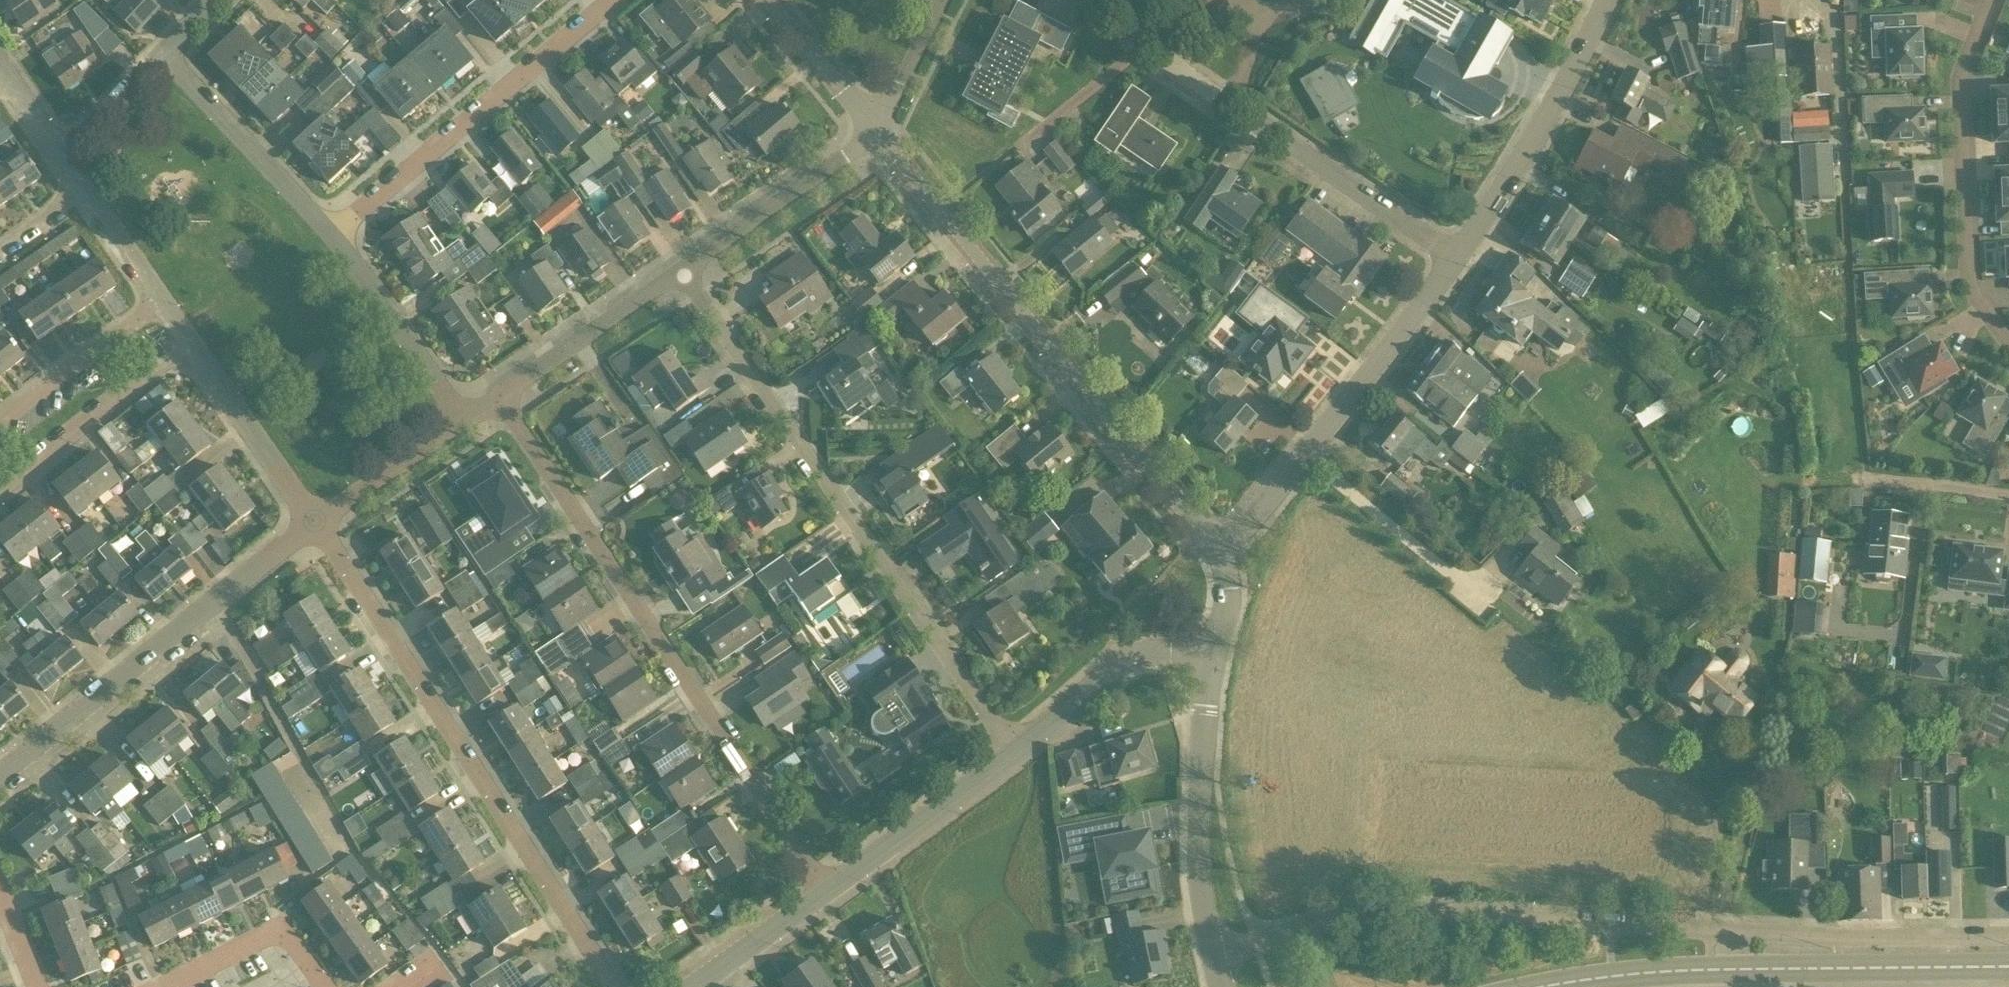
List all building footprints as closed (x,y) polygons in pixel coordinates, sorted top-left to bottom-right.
[(6,2),(25,29),(59,6),(55,0),(10,0),(6,2)] [(106,4),(115,12),(114,14),(135,33),(156,11),(144,0),(109,0),(106,4)] [(330,0),(291,0),(302,10),(310,1),(326,16),(336,6),(330,0)] [(396,7),(403,15),(421,0),(404,0),(396,7)] [(468,12),(494,43),(511,28),(488,0),(458,0),(468,12)] [(511,28),(529,13),(518,0),(488,0),(511,28)] [(529,13),(545,0),(518,0),(529,13)] [(659,10),(654,4),(639,17),(658,40),(661,38),(671,50),(660,59),(668,69),(691,50),(684,41),(710,20),(701,10),(698,12),(688,0),(670,0),(659,10)] [(1503,99),(1502,93),(1498,87),(1493,84),(1498,82),(1495,71),(1488,71),(1492,63),(1497,66),(1512,38),(1445,0),(1371,0),(1349,39),(1350,40),(1355,32),(1382,47),(1396,21),(1405,26),(1411,16),(1442,34),(1431,53),(1429,62),(1428,73),(1429,83),(1432,92),(1430,97),(1436,100),(1444,109),(1454,115),(1464,119),(1474,120),(1484,119),(1494,116),(1499,112),(1502,106),(1503,99)] [(1486,6),(1503,16),(1507,9),(1522,17),(1524,15),(1540,24),(1553,0),(1489,0),(1486,6)] [(1717,30),(1732,32),(1735,0),(1695,0),(1694,13),(1697,13),(1696,30),(1697,31),(1696,47),(1701,48),(1699,66),(1720,68),(1722,48),(1715,48),(1717,30)] [(266,18),(252,4),(245,11),(260,25),(266,18)] [(1000,20),(987,46),(973,72),(977,73),(963,100),(990,113),(988,116),(1011,128),(1019,114),(1005,107),(1038,41),(1060,51),(1070,31),(1017,5),(1008,24),(1000,20)] [(385,20),(398,34),(409,24),(397,10),(385,20)] [(443,30),(426,44),(453,77),(471,62),(451,39),(461,31),(444,10),(438,15),(434,18),(443,30)] [(71,13),(50,27),(59,39),(78,27),(76,25),(78,23),(71,13)] [(1870,19),(1872,59),(1887,59),(1887,77),(1902,76),(1902,79),(1917,79),(1917,75),(1922,75),(1921,60),(1922,60),(1921,47),(1920,47),(1920,31),(1897,32),(1896,18),(1870,19)] [(264,23),(249,37),(256,45),(271,31),(264,23)] [(284,25),(268,39),(281,53),(297,38),(284,25)] [(380,40),(369,28),(360,37),(371,49),(380,40)] [(225,74),(255,45),(239,29),(209,57),(225,74)] [(305,36),(318,50),(319,49),(330,60),(346,44),(335,32),(332,36),(326,30),(313,43),(305,36)] [(80,32),(63,44),(44,57),(66,89),(99,67),(85,47),(88,45),(80,32)] [(318,50),(305,36),(294,47),(307,60),(318,50)] [(601,76),(600,76),(617,96),(618,96),(627,88),(621,82),(635,70),(646,83),(660,71),(645,54),(638,60),(621,41),(600,59),(607,68),(600,75),(601,76)] [(1700,73),(1690,41),(1664,49),(1675,81),(1700,73)] [(453,77),(426,44),(409,58),(436,91),(453,77)] [(255,45),(225,74),(240,90),(270,61),(255,45)] [(1785,46),(1759,48),(1761,80),(1788,78),(1785,46)] [(1828,48),(1796,49),(1799,97),(1831,96),(1828,48)] [(650,49),(645,54),(660,71),(663,75),(669,71),(650,49)] [(409,58),(408,60),(402,52),(387,65),(393,72),(391,74),(418,106),(436,91),(409,58)] [(729,53),(705,73),(701,68),(703,67),(692,54),(671,72),(682,85),(685,82),(701,101),(717,88),(732,106),(757,85),(729,53)] [(343,69),(342,70),(357,89),(369,80),(354,61),(353,62),(350,59),(341,66),(343,69)] [(270,61),(240,90),(256,107),(286,78),(270,61)] [(1324,127),(1359,106),(1332,62),(1298,83),(1324,127)] [(311,85),(312,86),(322,96),(327,92),(342,77),(332,66),(311,85)] [(1614,116),(1635,127),(1642,113),(1638,111),(1641,105),(1656,113),(1663,100),(1644,89),(1648,82),(1626,70),(1611,100),(1620,105),(1614,116)] [(590,123),(593,120),(601,129),(617,115),(630,130),(640,122),(618,96),(617,96),(600,76),(592,83),(583,72),(565,88),(579,104),(576,106),(590,123)] [(418,106),(391,74),(374,88),(401,121),(418,106)] [(318,100),(330,113),(331,111),(354,90),(342,77),(327,92),(322,96),(318,100)] [(256,107),(272,123),(302,95),(286,78),(256,107)] [(1131,90),(1096,143),(1113,154),(1119,145),(1158,171),(1174,146),(1135,121),(1148,102),(1131,90)] [(2008,116),(2008,91),(1990,91),(1991,100),(1987,100),(1988,117),(2008,116)] [(1862,99),(1863,124),(1885,124),(1886,142),(1924,141),(1923,110),(1910,111),(1910,98),(1862,99)] [(646,99),(635,105),(643,121),(655,115),(646,99)] [(547,102),(529,118),(542,135),(539,137),(556,157),(578,139),(547,102)] [(756,121),(749,128),(740,117),(722,132),(738,151),(752,139),(766,155),(799,128),(781,107),(760,125),(756,121)] [(373,109),(361,119),(378,141),(390,130),(373,109)] [(1792,130),(1828,128),(1827,112),(1791,114),(1792,130)] [(292,145),(310,165),(341,136),(332,126),(337,121),(330,113),(324,118),(323,116),(292,145)] [(711,124),(718,134),(733,122),(726,113),(711,124)] [(1988,117),(1989,134),(1992,134),(1993,143),(2008,142),(2008,116),(1988,117)] [(683,154),(663,124),(652,131),(673,161),(683,154)] [(1677,181),(1687,159),(1620,125),(1611,144),(1593,135),(1577,165),(1618,186),(1628,167),(1644,176),(1649,167),(1677,181)] [(1829,142),(1828,128),(1792,130),(1793,144),(1829,142)] [(591,141),(610,163),(622,153),(605,130),(591,141)] [(509,135),(491,150),(500,161),(498,163),(519,186),(539,169),(509,135)] [(359,155),(341,136),(310,165),(328,184),(359,155)] [(730,165),(720,152),(711,139),(682,159),(695,178),(698,176),(710,193),(729,180),(723,170),(730,165)] [(610,163),(591,141),(581,149),(590,160),(568,177),(577,188),(610,163)] [(1042,151),(1063,176),(1075,166),(1055,141),(1042,151)] [(1800,149),(1803,202),(1832,200),(1829,147),(1800,149)] [(21,151),(2,165),(20,191),(39,178),(21,151)] [(633,190),(647,180),(627,151),(613,161),(633,190)] [(1027,162),(997,187),(1013,208),(1009,212),(1027,234),(1058,210),(1040,188),(1045,184),(1027,162)] [(593,177),(603,191),(623,177),(613,163),(593,177)] [(0,166),(0,204),(0,205),(20,191),(2,165),(0,166)] [(489,185),(472,165),(447,186),(470,214),(488,199),(497,210),(513,196),(498,178),(489,185)] [(1220,169),(1185,222),(1200,232),(1209,218),(1237,238),(1259,205),(1247,197),(1248,194),(1243,191),(1240,195),(1231,189),(1233,186),(1231,186),(1235,180),(1220,169)] [(666,171),(644,186),(669,222),(688,209),(676,191),(679,189),(666,171)] [(1994,171),(1994,180),(1991,180),(1992,197),(2008,196),(2008,171),(1994,171)] [(1868,176),(1870,211),(1868,211),(1870,243),(1897,241),(1895,209),(1892,209),(1891,199),(1912,198),(1911,173),(1868,176)] [(539,183),(517,200),(533,220),(554,203),(539,183)] [(547,234),(587,203),(576,190),(537,220),(547,234)] [(1104,190),(1081,208),(1090,219),(1112,201),(1104,190)] [(454,213),(450,209),(439,194),(426,203),(441,223),(454,213)] [(1992,197),(1992,214),(1996,214),(1996,223),(2008,222),(2008,196),(1992,197)] [(625,199),(596,219),(613,243),(620,238),(628,250),(647,237),(635,219),(638,217),(625,199)] [(1553,200),(1538,223),(1570,243),(1584,221),(1553,200)] [(1341,266),(1366,285),(1385,259),(1356,237),(1354,238),(1340,227),(1341,226),(1309,201),(1286,232),(1330,266),(1337,271),(1341,266)] [(1107,214),(1096,223),(1092,219),(1052,252),(1071,276),(1111,243),(1108,239),(1119,230),(1107,214)] [(418,216),(382,242),(391,254),(393,252),(401,264),(435,241),(418,216)] [(855,269),(860,264),(878,286),(912,259),(893,235),(882,244),(861,218),(839,236),(851,250),(844,256),(855,269)] [(1570,243),(1538,223),(1524,245),(1555,266),(1570,243)] [(486,224),(473,235),(492,256),(505,245),(486,224)] [(74,226),(52,242),(59,252),(81,236),(74,226)] [(1586,240),(1598,248),(1599,247),(1610,254),(1618,242),(1607,235),(1595,227),(1586,240)] [(582,267),(590,277),(594,281),(604,275),(600,270),(609,264),(586,231),(560,249),(575,272),(582,267)] [(1278,234),(1262,255),(1274,264),(1290,242),(1278,234)] [(408,279),(416,291),(460,261),(468,272),(488,259),(478,244),(464,254),(457,244),(444,253),(435,241),(401,264),(410,277),(408,279)] [(59,252),(52,242),(30,257),(37,267),(59,252)] [(529,257),(537,268),(518,282),(539,312),(566,293),(552,274),(561,268),(546,246),(529,257)] [(2005,252),(2005,256),(2003,256),(2000,260),(2000,265),(2001,270),(2003,274),(2006,274),(2006,278),(2008,278),(2008,252),(2005,252)] [(832,301),(815,277),(799,254),(767,277),(774,288),(759,299),(781,330),(806,312),(809,317),(832,301)] [(1522,293),(1535,276),(1508,255),(1494,273),(1500,279),(1475,312),(1492,325),(1493,331),(1498,334),(1503,334),(1521,347),(1530,334),(1556,354),(1565,342),(1573,349),(1590,327),(1563,307),(1561,310),(1551,302),(1544,312),(1530,302),(1531,301),(1522,293)] [(37,267),(30,257),(8,272),(14,282),(37,267)] [(1118,310),(1150,276),(1131,258),(1099,292),(1118,310)] [(1228,296),(1247,267),(1232,258),(1214,286),(1228,296)] [(488,259),(468,272),(476,285),(496,271),(488,259)] [(97,260),(77,273),(96,300),(115,286),(97,260)] [(1597,275),(1573,260),(1558,283),(1582,299),(1597,275)] [(1337,271),(1330,266),(1325,272),(1324,271),(1304,298),(1334,320),(1353,295),(1356,297),(1366,285),(1341,266),(1337,271)] [(8,272),(0,278),(0,309),(10,302),(2,291),(14,282),(8,272)] [(1910,272),(1863,275),(1865,300),(1891,299),(1892,317),(1906,317),(1907,320),(1924,319),(1924,316),(1930,315),(1928,284),(1911,285),(1910,272)] [(96,300),(77,273),(58,287),(76,313),(96,300)] [(1262,281),(1260,283),(1245,273),(1240,279),(1255,290),(1236,313),(1261,334),(1252,345),(1258,350),(1246,364),(1252,369),(1251,370),(1258,375),(1259,374),(1270,383),(1281,368),(1290,375),(1311,348),(1293,334),(1305,319),(1261,283),(1263,281),(1262,281)] [(910,284),(893,299),(880,309),(890,321),(902,311),(932,346),(963,321),(942,296),(929,306),(910,284)] [(1191,319),(1156,286),(1135,305),(1133,306),(1170,341),(1191,319)] [(76,313),(58,287),(38,301),(56,327),(76,313)] [(863,319),(883,303),(870,288),(851,304),(863,319)] [(442,323),(452,337),(485,313),(468,289),(432,314),(439,325),(442,323)] [(531,317),(516,297),(503,307),(517,327),(531,317)] [(56,327),(38,301),(18,314),(37,341),(56,327)] [(503,338),(485,313),(452,337),(461,350),(458,352),(466,364),(481,353),(485,359),(498,350),(494,344),(503,338)] [(1699,330),(1721,343),(1729,330),(1707,317),(1699,330)] [(1686,342),(1695,336),(1685,320),(1676,326),(1686,342)] [(846,338),(848,341),(817,363),(828,379),(816,387),(832,410),(841,404),(847,412),(859,403),(866,412),(881,402),(887,410),(899,402),(867,355),(880,346),(865,324),(846,338)] [(5,372),(24,357),(4,332),(0,335),(0,365),(5,372)] [(1445,341),(1406,393),(1421,405),(1422,404),(1452,427),(1476,396),(1477,396),(1490,378),(1459,354),(1460,353),(1445,341)] [(1943,380),(1956,372),(1939,344),(1914,359),(1907,347),(1878,364),(1894,390),(1909,381),(1918,395),(1928,389),(1930,392),(1945,383),(1943,380)] [(622,375),(639,363),(629,349),(612,361),(622,375)] [(669,353),(632,379),(644,396),(658,386),(676,413),(709,390),(699,376),(689,383),(669,353)] [(992,358),(967,378),(959,368),(940,384),(953,400),(969,386),(993,415),(1018,394),(1000,372),(1002,370),(992,358)] [(1212,398),(1224,408),(1201,435),(1224,455),(1255,418),(1233,400),(1246,384),(1224,366),(1213,379),(1222,386),(1212,398)] [(1515,384),(1531,401),(1541,392),(1525,375),(1515,384)] [(1974,424),(1962,444),(1984,457),(2007,419),(1995,412),(2004,397),(1977,381),(1958,414),(1974,424)] [(572,420),(581,433),(572,439),(599,480),(616,469),(629,489),(642,481),(652,496),(681,477),(648,426),(620,445),(612,433),(618,429),(614,422),(611,424),(598,403),(572,420)] [(164,447),(193,425),(176,404),(148,425),(164,447)] [(725,413),(694,434),(686,422),(664,438),(673,451),(685,443),(701,467),(716,456),(720,462),(746,444),(725,413)] [(1395,417),(1373,445),(1388,457),(1402,469),(1414,454),(1427,464),(1429,461),(1440,471),(1449,460),(1464,473),(1471,465),(1451,449),(1442,442),(1436,448),(1412,428),(1410,430),(1395,417)] [(168,462),(175,472),(181,467),(182,468),(210,447),(193,425),(164,447),(173,458),(168,462)] [(939,426),(914,443),(890,461),(897,471),(874,488),(887,507),(893,503),(904,520),(929,503),(918,488),(921,485),(914,474),(953,447),(939,426)] [(1047,426),(1019,449),(1006,433),(985,450),(1003,471),(1018,459),(1027,469),(1030,466),(1040,478),(1070,454),(1047,426)] [(1475,438),(1465,430),(1451,449),(1471,465),(1472,466),(1492,439),(1481,431),(1475,438)] [(113,455),(129,475),(143,464),(127,444),(113,455)] [(96,454),(75,471),(97,499),(119,482),(96,454)] [(484,577),(485,577),(506,562),(516,556),(505,540),(501,534),(521,521),(527,517),(518,503),(522,501),(523,500),(496,461),(495,461),(462,484),(461,485),(481,515),(489,527),(472,538),(469,535),(471,534),(468,529),(467,530),(464,526),(454,532),(484,577)] [(190,507),(198,517),(236,488),(219,467),(191,489),(200,500),(190,507)] [(97,499),(75,471),(54,487),(76,516),(97,499)] [(1585,472),(1565,487),(1575,500),(1595,486),(1585,472)] [(157,503),(177,488),(167,473),(146,488),(157,503)] [(767,474),(744,489),(738,480),(713,497),(725,514),(739,504),(751,521),(754,518),(762,529),(786,513),(772,493),(777,489),(767,474)] [(1385,487),(1409,505),(1418,492),(1393,475),(1385,487)] [(144,513),(156,504),(141,483),(128,493),(144,513)] [(191,523),(179,533),(194,554),(207,543),(198,532),(215,519),(225,532),(253,510),(236,488),(198,517),(191,523)] [(1561,536),(1584,523),(1565,491),(1543,504),(1561,536)] [(980,492),(944,517),(952,527),(918,551),(934,575),(968,551),(990,582),(1017,564),(979,509),(988,503),(980,492)] [(1102,493),(1061,529),(1108,585),(1150,549),(1102,493)] [(61,554),(48,537),(58,529),(36,501),(15,518),(36,546),(37,546),(50,563),(61,554)] [(431,505),(412,517),(432,550),(452,537),(431,505)] [(1035,551),(1059,531),(1044,513),(1020,534),(1035,551)] [(1872,513),(1868,545),(1868,546),(1889,548),(1890,540),(1904,541),(1905,540),(1907,517),(1872,513)] [(15,518),(0,529),(0,544),(15,563),(36,546),(15,518)] [(89,522),(75,533),(91,553),(104,542),(89,522)] [(656,565),(673,591),(685,583),(695,598),(704,592),(712,604),(738,587),(729,574),(725,577),(698,536),(685,545),(670,523),(652,535),(660,547),(655,551),(662,561),(656,565)] [(173,549),(165,556),(146,532),(144,533),(139,527),(130,534),(145,552),(144,552),(172,586),(192,570),(185,561),(194,554),(179,533),(167,542),(173,549)] [(1518,547),(1531,558),(1516,577),(1530,588),(1532,586),(1557,606),(1576,582),(1552,563),(1562,549),(1534,527),(1518,547)] [(1803,527),(1797,581),(1826,584),(1830,543),(1820,542),(1821,529),(1803,527)] [(91,553),(75,533),(63,543),(78,563),(91,553)] [(383,570),(389,567),(402,586),(414,579),(407,569),(423,559),(408,536),(381,554),(382,556),(376,559),(383,570)] [(1868,546),(1868,545),(1865,545),(1862,575),(1875,576),(1874,579),(1878,583),(1887,584),(1891,580),(1892,578),(1905,579),(1908,540),(1905,540),(1904,541),(1890,540),(1889,548),(1868,546)] [(106,561),(122,580),(132,572),(108,542),(97,550),(106,561)] [(1999,551),(1999,552),(1955,547),(1955,546),(1953,546),(1953,548),(1953,551),(1948,550),(1947,562),(1947,565),(1951,565),(1949,577),(1949,579),(1951,579),(1966,581),(1965,592),(1996,595),(2000,562),(2001,554),(2001,552),(1999,551)] [(544,601),(575,580),(555,549),(524,570),(544,601)] [(136,559),(146,571),(135,580),(152,602),(172,586),(144,552),(136,559)] [(1797,597),(1797,554),(1769,554),(1769,597),(1797,597)] [(776,606),(793,595),(810,621),(850,594),(826,559),(797,579),(782,556),(755,574),(776,606)] [(414,579),(402,586),(416,609),(444,591),(423,559),(407,569),(414,579)] [(122,580),(106,561),(97,569),(113,588),(122,580)] [(1036,562),(983,599),(992,612),(973,625),(996,658),(1028,635),(1014,616),(1058,585),(1036,562)] [(515,575),(507,563),(485,577),(493,589),(515,575)] [(29,570),(16,581),(31,601),(45,590),(29,570)] [(453,599),(480,581),(473,572),(468,575),(466,571),(444,586),(453,599)] [(62,597),(78,584),(76,581),(69,572),(41,595),(67,626),(78,617),(62,597)] [(84,574),(76,581),(78,584),(81,587),(81,586),(87,594),(98,585),(91,576),(88,579),(84,574)] [(575,580),(544,601),(565,632),(596,612),(575,580)] [(31,601),(16,581),(3,591),(19,611),(31,601)] [(480,581),(453,599),(462,612),(489,595),(480,581)] [(120,593),(100,609),(118,631),(138,615),(120,593)] [(67,626),(41,595),(33,602),(38,608),(37,608),(58,634),(67,626)] [(287,644),(262,660),(270,674),(307,650),(306,650),(322,639),(316,630),(329,622),(313,598),(285,617),(300,640),(289,647),(287,644)] [(1825,635),(1826,602),(1796,602),(1795,634),(1825,635)] [(743,608),(702,635),(719,660),(759,633),(743,608)] [(118,631),(100,609),(80,625),(98,647),(118,631)] [(455,643),(470,633),(456,611),(429,629),(449,661),(461,653),(455,643)] [(508,625),(501,614),(485,623),(492,634),(508,625)] [(349,653),(329,622),(316,630),(322,639),(306,650),(307,650),(320,671),(349,653)] [(801,632),(791,639),(800,652),(810,646),(801,632)] [(490,664),(470,633),(455,643),(461,653),(449,661),(463,683),(491,665),(490,664)] [(763,665),(791,647),(782,634),(755,652),(763,665)] [(32,637),(31,638),(63,676),(83,660),(65,638),(54,647),(47,639),(39,645),(32,637)] [(31,638),(22,646),(28,653),(36,662),(26,670),(26,671),(43,692),(63,676),(31,638)] [(582,659),(588,667),(582,671),(596,693),(602,689),(634,669),(614,638),(582,659)] [(0,642),(0,655),(13,671),(21,664),(23,663),(20,660),(3,639),(2,640),(0,642)] [(543,665),(563,651),(555,639),(535,653),(543,665)] [(1728,650),(1725,654),(1717,664),(1700,651),(1670,691),(1698,713),(1700,711),(1707,717),(1713,709),(1735,726),(1756,699),(1734,682),(1744,668),(1746,664),(1747,659),(1745,655),(1742,651),(1738,649),(1733,649),(1728,650)] [(571,663),(563,651),(543,665),(551,677),(571,663)] [(1912,677),(1949,681),(1952,655),(1916,651),(1912,677)] [(0,655),(0,673),(4,678),(13,671),(0,655)] [(803,665),(802,666),(794,655),(766,674),(773,684),(747,701),(765,728),(772,723),(778,733),(805,714),(799,705),(807,699),(798,686),(811,677),(803,665)] [(463,683),(477,705),(508,686),(505,682),(514,676),(501,657),(490,664),(491,665),(463,683)] [(934,704),(922,687),(925,686),(906,659),(863,689),(870,700),(872,699),(881,712),(880,713),(880,712),(877,713),(876,712),(871,716),(869,721),(868,727),(871,733),(875,738),(881,740),(887,739),(893,737),(891,734),(893,732),(893,731),(894,730),(912,756),(948,732),(931,706),(934,704)] [(222,663),(203,680),(240,726),(250,717),(236,701),(247,692),(241,684),(222,663)] [(655,700),(634,669),(602,689),(623,721),(655,700)] [(361,700),(373,692),(360,670),(331,689),(351,720),(367,710),(361,700)] [(505,682),(508,686),(514,695),(530,685),(521,671),(514,676),(505,682)] [(282,709),(319,685),(312,674),(286,691),(292,701),(281,708),(282,709)] [(544,695),(544,694),(552,689),(544,676),(530,685),(514,695),(523,709),(544,695)] [(559,683),(573,707),(584,701),(571,677),(559,683)] [(240,726),(203,680),(184,696),(202,717),(212,709),(232,733),(240,726)] [(8,721),(28,705),(10,683),(0,692),(0,711),(8,721)] [(326,696),(319,685),(282,709),(289,720),(326,696)] [(367,710),(351,720),(365,741),(393,723),(373,692),(361,700),(367,710)] [(516,739),(531,729),(517,707),(490,724),(511,757),(523,749),(516,739)] [(167,710),(146,726),(176,763),(177,763),(178,764),(187,757),(177,745),(188,736),(167,710)] [(8,721),(0,711),(0,728),(8,721)] [(557,713),(545,720),(552,732),(564,724),(557,713)] [(569,723),(579,741),(588,736),(578,718),(569,723)] [(214,750),(230,769),(228,767),(238,758),(211,723),(200,732),(214,749),(214,750)] [(127,742),(148,769),(161,758),(169,769),(176,763),(146,726),(127,742)] [(661,779),(693,758),(672,726),(640,747),(661,779)] [(600,755),(622,741),(614,728),(592,742),(600,755)] [(827,728),(805,742),(814,755),(805,760),(836,806),(862,789),(831,744),(836,741),(827,728)] [(552,762),(531,729),(516,739),(523,749),(511,757),(525,779),(552,762)] [(1106,743),(1088,749),(1100,790),(1120,785),(1118,779),(1153,769),(1153,767),(1157,764),(1154,752),(1149,751),(1144,736),(1107,746),(1106,743)] [(273,759),(289,748),(282,739),(267,750),(273,759)] [(405,770),(418,762),(404,740),(376,758),(396,789),(411,779),(405,770)] [(630,754),(622,741),(600,755),(609,768),(630,754)] [(321,781),(364,754),(357,744),(332,760),(329,756),(312,767),(321,781)] [(869,764),(881,781),(902,765),(890,749),(869,764)] [(230,769),(214,750),(200,760),(216,780),(224,774),(226,776),(230,773),(229,770),(230,769)] [(364,754),(321,781),(322,782),(338,772),(345,782),(371,765),(364,754)] [(1069,754),(1052,759),(1060,790),(1078,785),(1069,754)] [(1941,755),(1942,775),(1961,774),(1960,754),(1941,755)] [(108,757),(89,772),(122,813),(123,812),(112,798),(130,783),(108,757)] [(713,789),(693,758),(661,779),(682,810),(713,789)] [(576,791),(598,777),(603,773),(595,761),(589,764),(589,763),(567,777),(576,791)] [(431,781),(418,762),(405,770),(411,779),(396,789),(410,811),(438,793),(441,791),(442,787),(437,780),(433,779),(431,781)] [(552,762),(525,779),(539,801),(566,783),(552,762)] [(257,786),(277,774),(271,764),(251,776),(257,786)] [(122,813),(89,772),(69,789),(91,816),(100,808),(111,822),(122,813)] [(277,774),(257,786),(262,795),(283,783),(277,774)] [(598,777),(576,791),(585,805),(607,791),(598,777)] [(288,791),(283,783),(262,795),(268,804),(288,791)] [(156,796),(172,816),(172,815),(177,826),(193,818),(185,805),(169,785),(156,796)] [(1941,787),(1941,815),(1955,815),(1955,787),(1941,787)] [(231,789),(216,803),(225,813),(240,798),(231,789)] [(294,801),(288,791),(268,804),(274,814),(294,801)] [(172,816),(156,796),(143,807),(159,826),(172,816)] [(294,801),(274,814),(281,825),(301,813),(294,801)] [(75,849),(64,837),(73,830),(50,803),(31,820),(53,847),(54,846),(64,858),(75,849)] [(260,828),(271,822),(261,803),(250,809),(260,828)] [(578,835),(593,825),(579,803),(551,821),(572,854),(585,846),(578,835)] [(450,840),(463,832),(449,810),(421,829),(441,859),(456,850),(450,840)] [(250,824),(244,812),(229,820),(234,832),(250,824)] [(301,813),(281,825),(288,836),(308,823),(301,813)] [(362,814),(347,822),(356,837),(371,829),(362,814)] [(382,841),(408,824),(402,814),(376,831),(382,841)] [(1807,815),(1808,846),(1824,845),(1823,815),(1807,815)] [(648,829),(657,843),(658,844),(679,830),(671,819),(651,832),(649,829),(648,829)] [(693,821),(679,830),(658,844),(671,863),(696,846),(719,881),(751,860),(723,819),(701,833),(693,821)] [(53,847),(31,820),(11,836),(33,862),(53,847)] [(1099,856),(1103,878),(1115,876),(1119,899),(1153,893),(1148,869),(1154,868),(1147,834),(1120,839),(1117,821),(1060,832),(1066,862),(1099,856)] [(87,829),(119,870),(131,860),(126,853),(127,852),(111,832),(109,834),(100,823),(90,831),(88,828),(87,829)] [(308,823),(288,836),(294,846),(314,833),(308,823)] [(228,835),(222,824),(207,832),(213,843),(228,835)] [(408,824),(382,841),(362,854),(364,857),(371,864),(416,835),(408,824)] [(585,846),(572,854),(587,876),(614,858),(593,825),(578,835),(585,846)] [(1905,825),(1892,825),(1894,870),(1901,869),(1901,879),(1896,879),(1897,898),(1902,898),(1902,900),(1926,899),(1924,855),(1906,856),(1905,825)] [(119,870),(87,829),(75,838),(86,852),(85,853),(101,873),(103,871),(107,876),(117,871),(119,870)] [(657,843),(648,829),(614,851),(624,866),(645,853),(644,852),(657,843)] [(456,850),(441,859),(455,881),(483,863),(463,832),(450,840),(456,850)] [(314,833),(294,846),(300,855),(320,842),(314,833)] [(209,853),(200,835),(185,843),(194,860),(209,853)] [(1871,870),(1837,871),(1839,922),(1879,920),(1878,870),(1875,870),(1875,865),(1888,864),(1887,838),(1870,839),(1871,870)] [(1993,890),(2008,889),(2008,839),(1991,840),(1993,890)] [(320,842),(300,855),(306,865),(326,853),(320,842)] [(287,843),(273,850),(250,861),(265,891),(288,879),(283,871),(297,864),(287,843)] [(1804,890),(1805,845),(1768,844),(1767,863),(1772,863),(1772,889),(1804,890)] [(183,857),(178,846),(163,854),(168,865),(183,857)] [(332,861),(326,853),(306,865),(312,874),(332,861)] [(645,853),(624,866),(632,879),(653,865),(645,853)] [(1924,855),(1926,899),(1949,899),(1948,853),(1924,854),(1924,855)] [(358,885),(368,877),(352,855),(335,867),(342,877),(348,872),(358,885)] [(161,869),(155,857),(140,865),(146,876),(161,869)] [(250,861),(228,873),(243,902),(265,891),(250,861)] [(116,878),(128,910),(141,904),(132,883),(139,879),(133,869),(116,878)] [(55,895),(79,886),(72,870),(49,879),(55,895)] [(228,873),(206,884),(221,913),(243,902),(228,873)] [(659,888),(673,910),(692,898),(678,876),(659,888)] [(625,910),(641,900),(627,878),(599,895),(620,928),(632,920),(625,910)] [(372,905),(387,895),(376,881),(362,891),(372,905)] [(420,899),(429,913),(435,909),(455,896),(446,883),(420,899)] [(109,912),(123,907),(114,884),(100,889),(109,912)] [(206,884),(183,895),(199,925),(221,913),(206,884)] [(316,924),(343,905),(328,884),(301,904),(316,924)] [(472,906),(462,891),(455,896),(435,909),(442,919),(457,909),(473,934),(481,929),(511,909),(498,889),(472,906)] [(183,895),(161,906),(176,936),(199,925),(183,895)] [(51,935),(82,923),(73,899),(41,912),(51,935)] [(632,920),(620,928),(634,950),(646,943),(649,949),(664,939),(660,933),(662,932),(641,900),(625,910),(632,920)] [(386,925),(397,918),(387,904),(376,911),(386,925)] [(343,905),(316,924),(330,944),(358,925),(343,905)] [(176,936),(161,906),(139,918),(154,948),(176,936)] [(123,907),(109,912),(115,928),(129,923),(123,907)] [(511,909),(481,929),(493,949),(524,929),(511,909)] [(1163,932),(1144,936),(1138,910),(1113,916),(1122,955),(1127,954),(1133,984),(1146,982),(1145,981),(1150,980),(1150,978),(1168,974),(1164,954),(1167,953),(1163,932)] [(425,939),(408,919),(392,931),(406,952),(425,939)] [(904,940),(902,941),(890,921),(865,935),(876,956),(875,956),(883,969),(895,962),(904,977),(920,968),(904,940)] [(82,923),(51,935),(60,959),(92,946),(82,923)] [(372,945),(358,925),(330,944),(345,964),(372,945)] [(142,960),(130,931),(115,936),(127,966),(142,960)] [(372,945),(345,964),(360,985),(387,966),(372,945)] [(101,970),(92,946),(60,959),(70,982),(101,970)] [(493,956),(473,969),(480,979),(500,966),(493,956)] [(861,986),(884,986),(867,956),(849,966),(861,986)] [(470,986),(527,986),(519,975),(508,961),(500,966),(480,979),(471,985),(470,986)] [(781,986),(831,986),(812,962),(783,983),(784,985),(781,986)] [(550,978),(537,986),(557,986),(550,978)]
